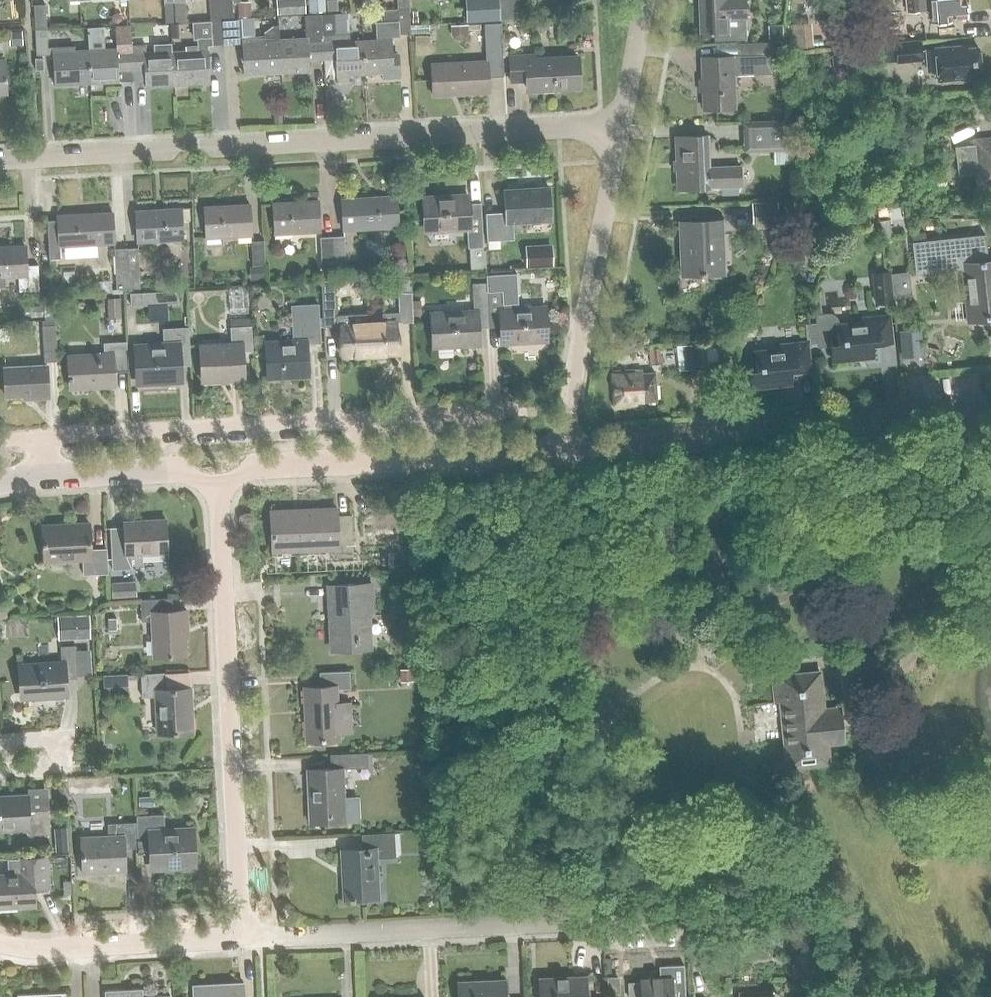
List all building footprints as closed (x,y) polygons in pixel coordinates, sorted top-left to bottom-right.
[(184,1),(184,0),(173,0),(173,1),(174,1),(175,22),(185,22),(184,1)] [(222,19),(221,0),(210,0),(211,20),(222,19)] [(222,19),(234,19),(233,0),(221,0),(222,19)] [(276,1),(276,13),(304,12),(304,0),(297,0),(276,1)] [(324,0),(308,0),(309,13),(325,12),(324,0)] [(337,0),(326,0),(327,11),(338,11),(337,0)] [(366,0),(354,0),(354,10),(366,10),(366,0)] [(399,10),(411,10),(411,0),(399,0),(399,10)] [(499,20),(498,0),(493,0),(470,1),(471,21),(499,20)] [(519,0),(500,0),(501,19),(520,18),(519,0)] [(745,0),(699,0),(701,35),(714,34),(714,40),(746,39),(745,0)] [(831,0),(814,0),(815,20),(833,19),(831,0)] [(907,13),(919,12),(919,11),(931,10),(933,23),(950,21),(950,18),(967,17),(966,0),(906,0),(907,13)] [(250,17),(250,1),(237,1),(237,18),(250,17)] [(36,30),(45,30),(46,30),(45,6),(35,6),(36,30)] [(362,74),(381,73),(382,79),(401,78),(400,61),(393,61),(392,36),(401,35),(401,34),(412,34),(411,10),(399,10),(399,21),(376,22),(377,40),(361,41),(362,74)] [(322,59),(320,35),(322,35),(321,14),(304,14),(305,37),(278,39),(280,72),(310,71),(309,60),(322,59)] [(223,44),(222,19),(211,20),(211,37),(212,45),(223,44)] [(265,32),(265,35),(234,37),(234,19),(222,19),(223,44),(242,44),(244,74),(280,72),(278,39),(277,25),(273,26),(265,32)] [(433,95),(488,93),(488,78),(504,77),(501,22),(483,23),(485,61),(432,64),(433,95)] [(811,22),(788,24),(790,48),(813,46),(811,22)] [(115,49),(86,50),(86,51),(87,83),(133,80),(132,69),(131,45),(130,24),(114,25),(115,49)] [(783,38),(782,24),(767,25),(768,39),(783,38)] [(469,33),(468,25),(450,25),(451,35),(453,38),(456,39),(460,40),(464,39),(467,36),(469,33)] [(46,30),(45,30),(36,30),(37,55),(52,54),(54,85),(87,83),(86,51),(86,50),(73,51),(73,46),(47,47),(46,30)] [(23,43),(22,31),(8,32),(9,44),(23,43)] [(322,35),(320,35),(322,59),(335,58),(336,75),(362,74),(361,41),(350,41),(350,33),(322,35)] [(185,50),(169,51),(170,52),(171,85),(210,83),(207,46),(212,46),(212,45),(211,37),(197,38),(197,46),(185,47),(185,50)] [(922,58),(921,38),(895,39),(896,60),(922,58)] [(770,72),(768,42),(737,44),(737,56),(702,57),(704,109),(733,108),(731,73),(770,72)] [(171,85),(170,52),(169,51),(146,52),(145,45),(131,45),(132,69),(144,69),(145,86),(171,85)] [(978,47),(951,49),(950,46),(935,48),(935,49),(926,49),(927,68),(936,67),(937,80),(952,79),(981,77),(978,47)] [(776,48),(776,61),(785,61),(784,48),(776,48)] [(846,67),(845,53),(831,54),(832,68),(846,67)] [(535,54),(508,55),(510,82),(527,80),(527,90),(579,87),(577,56),(535,58),(535,54)] [(42,58),(35,58),(35,70),(43,70),(42,58)] [(282,115),(273,115),(274,124),(282,123),(282,115)] [(748,150),(786,149),(784,120),(747,121),(748,150)] [(741,185),(741,165),(709,166),(708,135),(676,136),(678,189),(710,188),(710,186),(721,186),(721,190),(724,193),(736,192),(738,189),(738,185),(741,185)] [(972,139),(973,146),(956,148),(959,174),(976,172),(978,189),(990,187),(990,137),(972,139)] [(550,220),(549,187),(504,190),(505,214),(486,216),(487,240),(513,239),(512,221),(550,220)] [(482,247),(480,203),(466,204),(466,192),(425,194),(428,230),(467,228),(468,248),(482,247)] [(398,227),(396,196),(342,199),(344,230),(398,227)] [(320,231),(318,200),(273,203),(274,233),(320,231)] [(776,224),(775,202),(751,203),(752,225),(776,224)] [(251,235),(249,204),(204,207),(206,237),(251,235)] [(182,239),(181,208),(135,211),(137,241),(182,239)] [(50,259),(60,259),(59,246),(113,242),(112,212),(57,215),(57,220),(47,221),(50,259)] [(891,236),(889,219),(880,220),(882,237),(891,236)] [(723,273),(720,221),(680,222),(682,275),(723,273)] [(987,261),(984,235),(912,243),(915,274),(963,269),(968,321),(990,319),(990,261),(987,261)] [(343,236),(332,237),(333,260),(334,260),(335,272),(345,272),(343,236)] [(333,260),(332,237),(320,237),(322,261),(333,260)] [(262,241),(251,242),(253,265),(264,265),(262,241)] [(552,244),(525,245),(526,267),(553,266),(552,244)] [(4,275),(19,275),(19,290),(39,289),(37,264),(26,265),(25,245),(0,247),(0,286),(5,285),(4,275)] [(138,247),(125,248),(127,288),(140,287),(138,247)] [(127,288),(125,248),(114,248),(116,288),(127,288)] [(331,263),(324,263),(324,275),(332,274),(331,263)] [(264,279),(263,266),(253,266),(253,280),(264,279)] [(873,273),(876,303),(891,301),(889,272),(873,273)] [(486,283),(488,327),(503,326),(504,346),(545,344),(543,307),(516,308),(515,278),(516,278),(516,273),(486,275),(486,283)] [(488,327),(486,283),(472,284),(473,308),(434,310),(437,350),(477,348),(475,328),(488,327)] [(370,354),(368,324),(368,315),(338,317),(336,284),(322,285),(325,329),(341,327),(342,355),(370,354)] [(178,290),(165,291),(165,304),(178,303),(178,290)] [(146,292),(130,293),(130,306),(146,305),(146,292)] [(397,352),(395,324),(410,323),(408,293),(395,294),(396,313),(380,314),(380,323),(368,324),(370,354),(397,352)] [(42,325),(54,325),(52,296),(43,296),(44,304),(34,305),(35,320),(41,320),(42,325)] [(119,297),(108,298),(109,317),(120,317),(119,297)] [(421,299),(409,300),(410,316),(422,315),(421,299)] [(308,375),(306,343),(320,342),(317,304),(290,305),(293,341),(265,342),(267,378),(308,375)] [(832,359),(872,355),(871,340),(877,339),(878,344),(891,342),(889,315),(872,317),(872,314),(861,315),(861,318),(862,323),(839,325),(838,320),(838,319),(838,318),(837,317),(836,316),(834,314),(833,313),(831,313),(829,312),(828,312),(815,314),(818,347),(831,346),(832,359)] [(228,327),(249,326),(248,318),(227,319),(228,327)] [(758,329),(753,321),(744,322),(741,330),(746,337),(754,336),(758,329)] [(925,350),(924,324),(901,325),(903,351),(925,350)] [(56,360),(54,325),(42,325),(44,361),(56,360)] [(243,379),(240,350),(250,350),(249,326),(228,327),(229,343),(199,345),(202,381),(243,379)] [(179,382),(178,365),(190,364),(188,329),(163,330),(164,343),(137,345),(139,385),(179,382)] [(734,348),(734,338),(720,339),(721,350),(734,348)] [(114,386),(112,371),(127,369),(125,341),(103,343),(104,353),(68,355),(70,388),(114,386)] [(810,369),(807,341),(779,344),(780,350),(753,353),(755,368),(749,369),(751,386),(791,382),(789,366),(796,366),(797,370),(810,369)] [(684,345),(687,368),(698,367),(696,344),(684,345)] [(715,346),(705,348),(707,361),(717,360),(715,346)] [(661,364),(660,348),(649,349),(650,365),(661,364)] [(49,397),(46,365),(3,368),(5,396),(32,394),(32,398),(49,397)] [(656,401),(654,373),(633,374),(633,370),(611,371),(614,408),(636,406),(636,402),(656,401)] [(353,556),(350,503),(348,504),(349,516),(336,517),(336,509),(298,511),(298,515),(273,516),(272,505),(270,505),(272,559),(274,559),(274,551),(323,549),(323,545),(333,545),(334,557),(353,556)] [(167,553),(165,519),(123,521),(125,542),(111,543),(113,570),(132,568),(131,555),(167,553)] [(70,527),(42,529),(43,561),(82,559),(83,575),(107,573),(106,548),(90,549),(89,523),(70,524),(70,527)] [(113,598),(134,597),(133,582),(112,584),(113,598)] [(367,648),(366,615),(373,615),(371,582),(329,585),(332,650),(367,648)] [(186,655),(183,629),(187,629),(186,610),(171,611),(171,599),(140,601),(141,621),(153,621),(155,657),(186,655)] [(65,617),(66,639),(90,638),(89,615),(65,617)] [(117,630),(117,617),(107,617),(107,631),(117,630)] [(76,670),(76,678),(77,678),(75,646),(60,647),(61,662),(17,665),(19,698),(68,695),(67,671),(76,670)] [(417,668),(399,669),(400,682),(418,681),(417,668)] [(306,742),(338,739),(338,733),(351,732),(350,703),(337,704),(336,689),(350,688),(349,671),(320,672),(321,686),(304,687),(306,742)] [(192,732),(190,688),(167,689),(166,673),(140,674),(141,697),(155,696),(157,733),(192,732)] [(787,768),(829,763),(827,744),(843,742),(839,707),(823,709),(819,673),(773,677),(775,703),(781,703),(787,768)] [(127,675),(103,676),(104,696),(128,695),(127,675)] [(343,820),(340,769),(367,768),(366,751),(329,753),(330,769),(307,769),(310,823),(343,820)] [(48,811),(28,812),(27,794),(0,796),(0,830),(29,828),(29,834),(49,833),(48,811)] [(154,806),(154,796),(138,796),(138,806),(154,806)] [(193,868),(191,827),(164,829),(163,814),(138,816),(140,847),(152,846),(154,870),(193,868)] [(126,871),(125,848),(136,848),(135,823),(108,824),(108,836),(81,838),(82,873),(126,871)] [(54,828),(56,852),(68,851),(66,827),(54,828)] [(376,898),(374,860),(394,859),(392,833),(360,835),(361,849),(341,850),(343,899),(376,898)] [(34,887),(48,886),(46,856),(19,858),(20,873),(0,874),(0,908),(35,906),(34,887)] [(70,880),(62,880),(63,893),(71,893),(70,880)] [(640,982),(627,982),(628,996),(685,996),(684,969),(664,969),(665,978),(639,979),(640,982)] [(605,995),(588,996),(587,975),(538,977),(539,996),(605,996),(605,995)] [(506,978),(457,980),(457,996),(507,996),(506,978)] [(607,981),(608,994),(620,993),(619,981),(607,981)] [(243,983),(193,985),(193,996),(244,996),(243,983)] [(170,994),(143,996),(143,988),(104,990),(104,996),(171,996),(170,994)]
